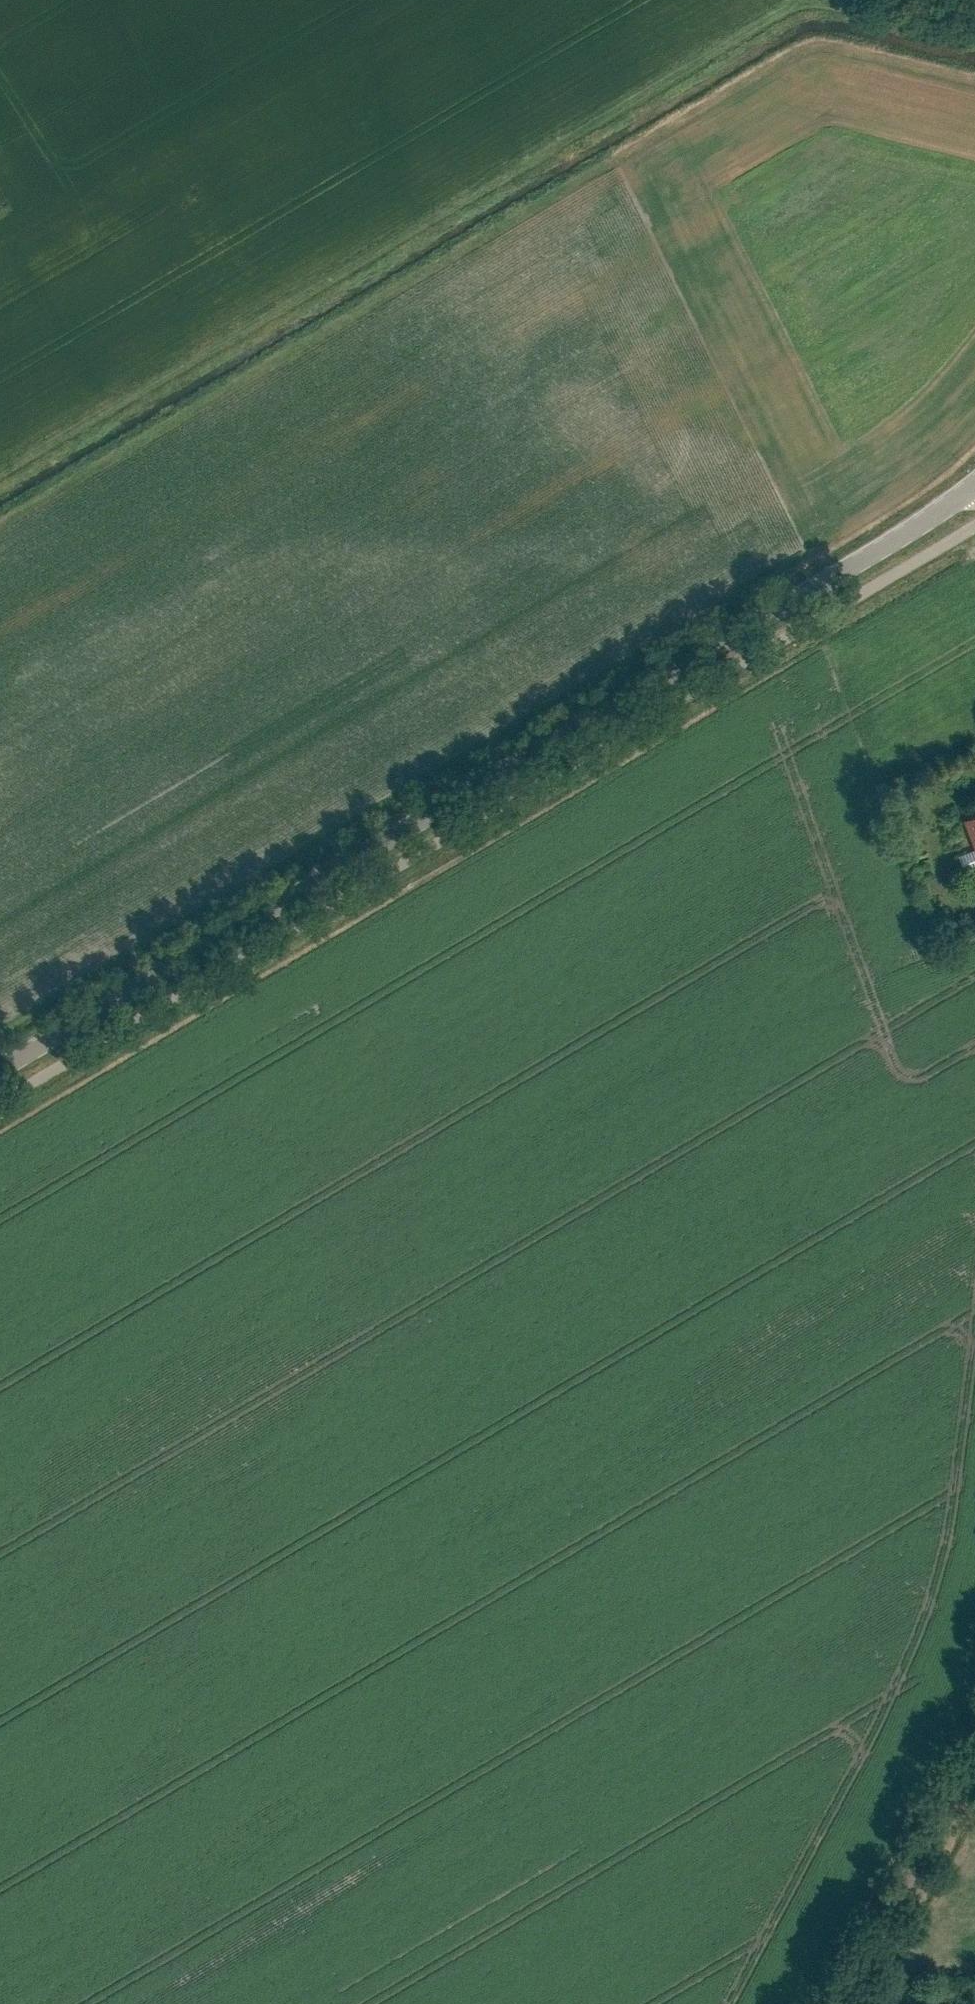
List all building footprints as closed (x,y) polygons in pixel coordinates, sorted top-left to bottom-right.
[(974,847),(974,816),(965,820),(974,847)] [(959,856),(966,874),(974,871),(974,850),(959,856)]
